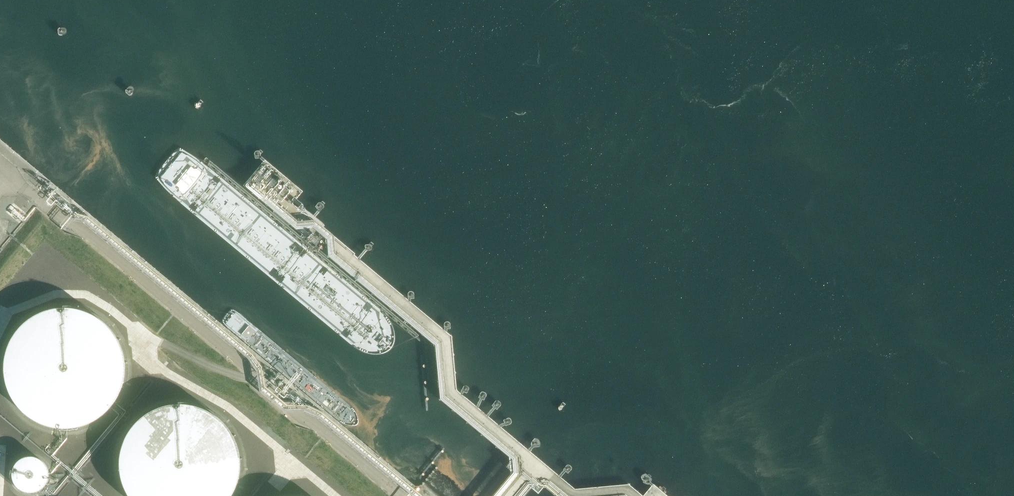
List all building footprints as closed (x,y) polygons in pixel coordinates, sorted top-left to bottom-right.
[(5,403),(19,418),(36,428),(56,432),(76,429),(94,420),(108,406),(117,387),(120,366),(115,345),(104,327),(87,314),(67,308),(46,308),(26,315),(10,329),(0,345),(0,392),(5,403)] [(113,482),(120,495),(228,495),(234,484),(236,463),(232,442),(220,424),(204,411),(184,405),(163,405),(143,412),(126,425),(116,443),(112,462),(113,482)] [(11,477),(11,484),(12,490),(16,495),(17,495),(43,495),(45,494),(48,488),(50,482),(49,476),(46,470),(42,466),(36,463),(30,462),(24,463),(18,466),(13,471),(11,477)]
